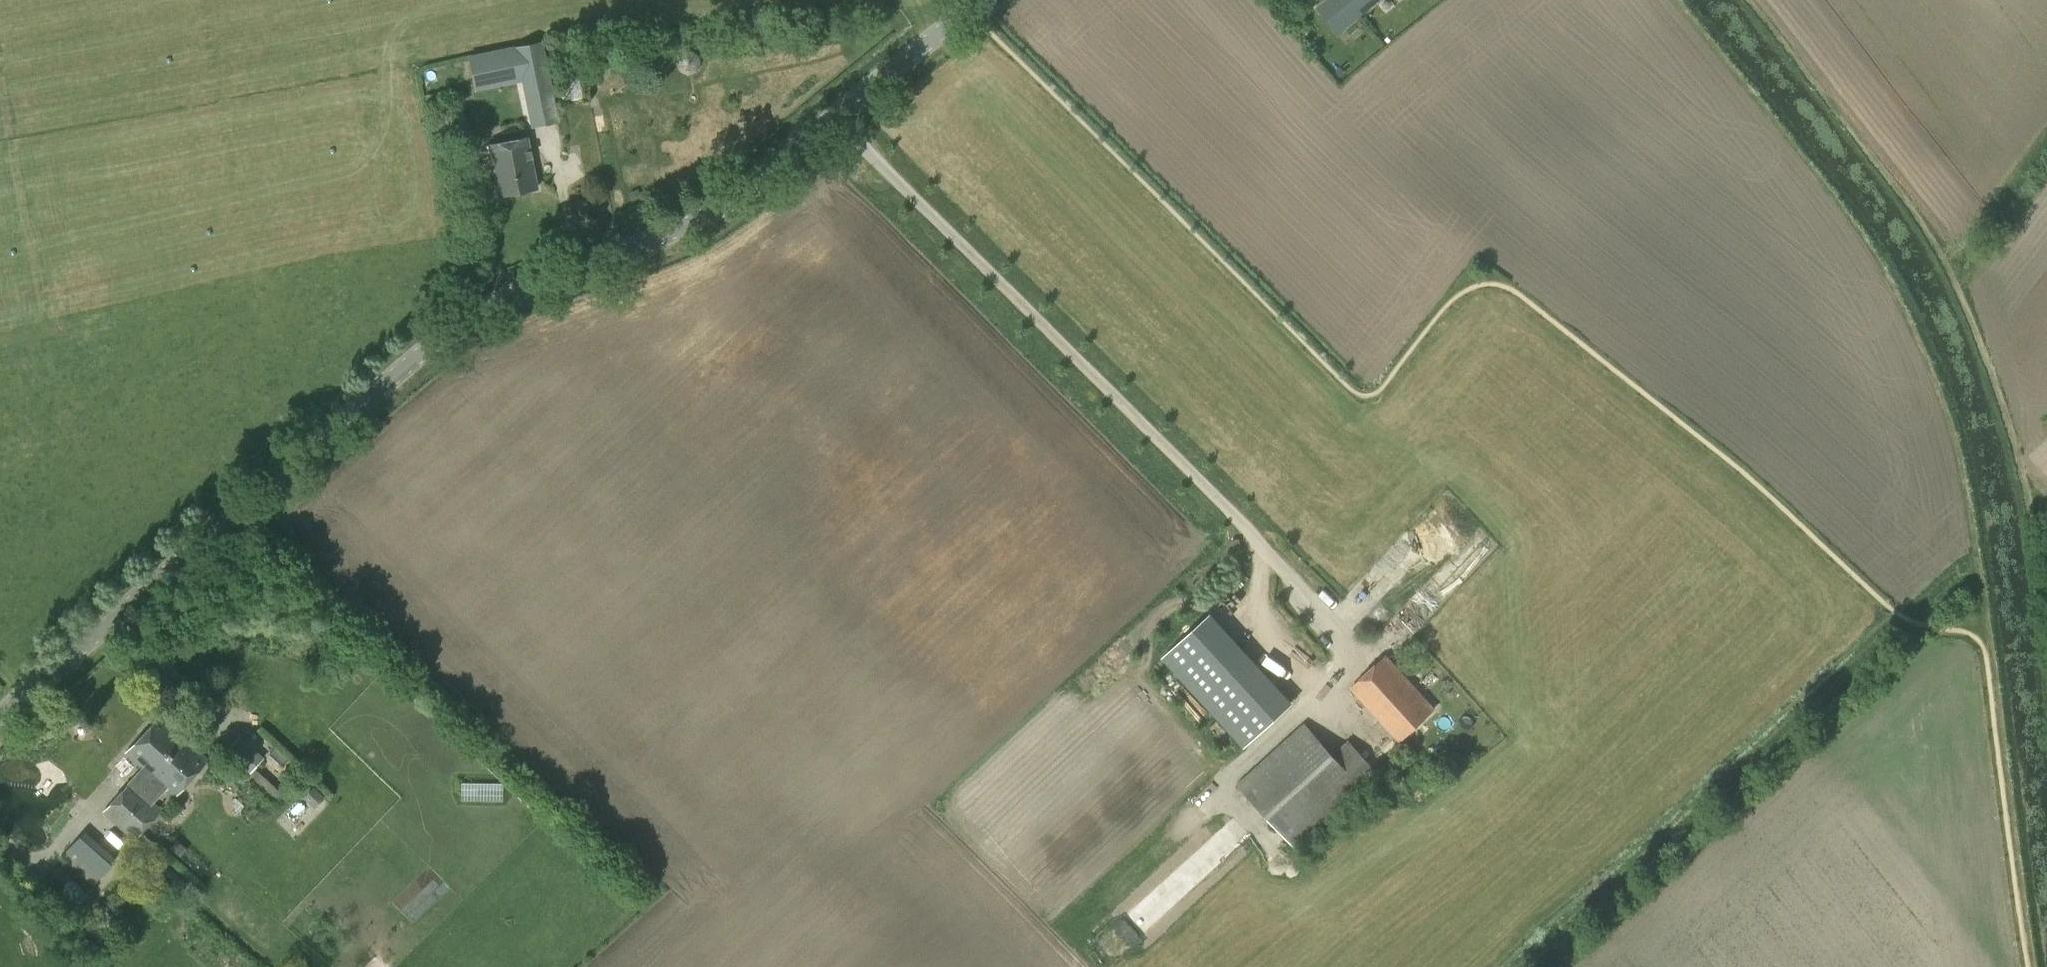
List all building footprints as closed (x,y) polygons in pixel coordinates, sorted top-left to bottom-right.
[(558,121),(542,41),(467,55),(474,90),(522,81),(530,126),(558,121)] [(498,195),(536,188),(527,138),(489,145),(498,195)] [(1399,740),(1434,708),(1385,655),(1350,687),(1399,740)] [(1264,681),(1219,721),(1246,751),(1290,711),(1264,681)] [(143,768),(104,811),(119,825),(133,838),(121,851),(137,865),(156,845),(141,832),(161,810),(152,802),(164,788),(174,797),(208,760),(183,738),(159,717),(127,753),(143,768)] [(1333,754),(1305,723),(1238,785),(1295,848),(1378,772),(1348,740),(1333,754)] [(239,737),(226,751),(249,772),(263,758),(239,737)] [(313,786),(303,796),(311,805),(321,795),(313,786)] [(82,834),(61,857),(68,863),(89,840),(82,834)]
